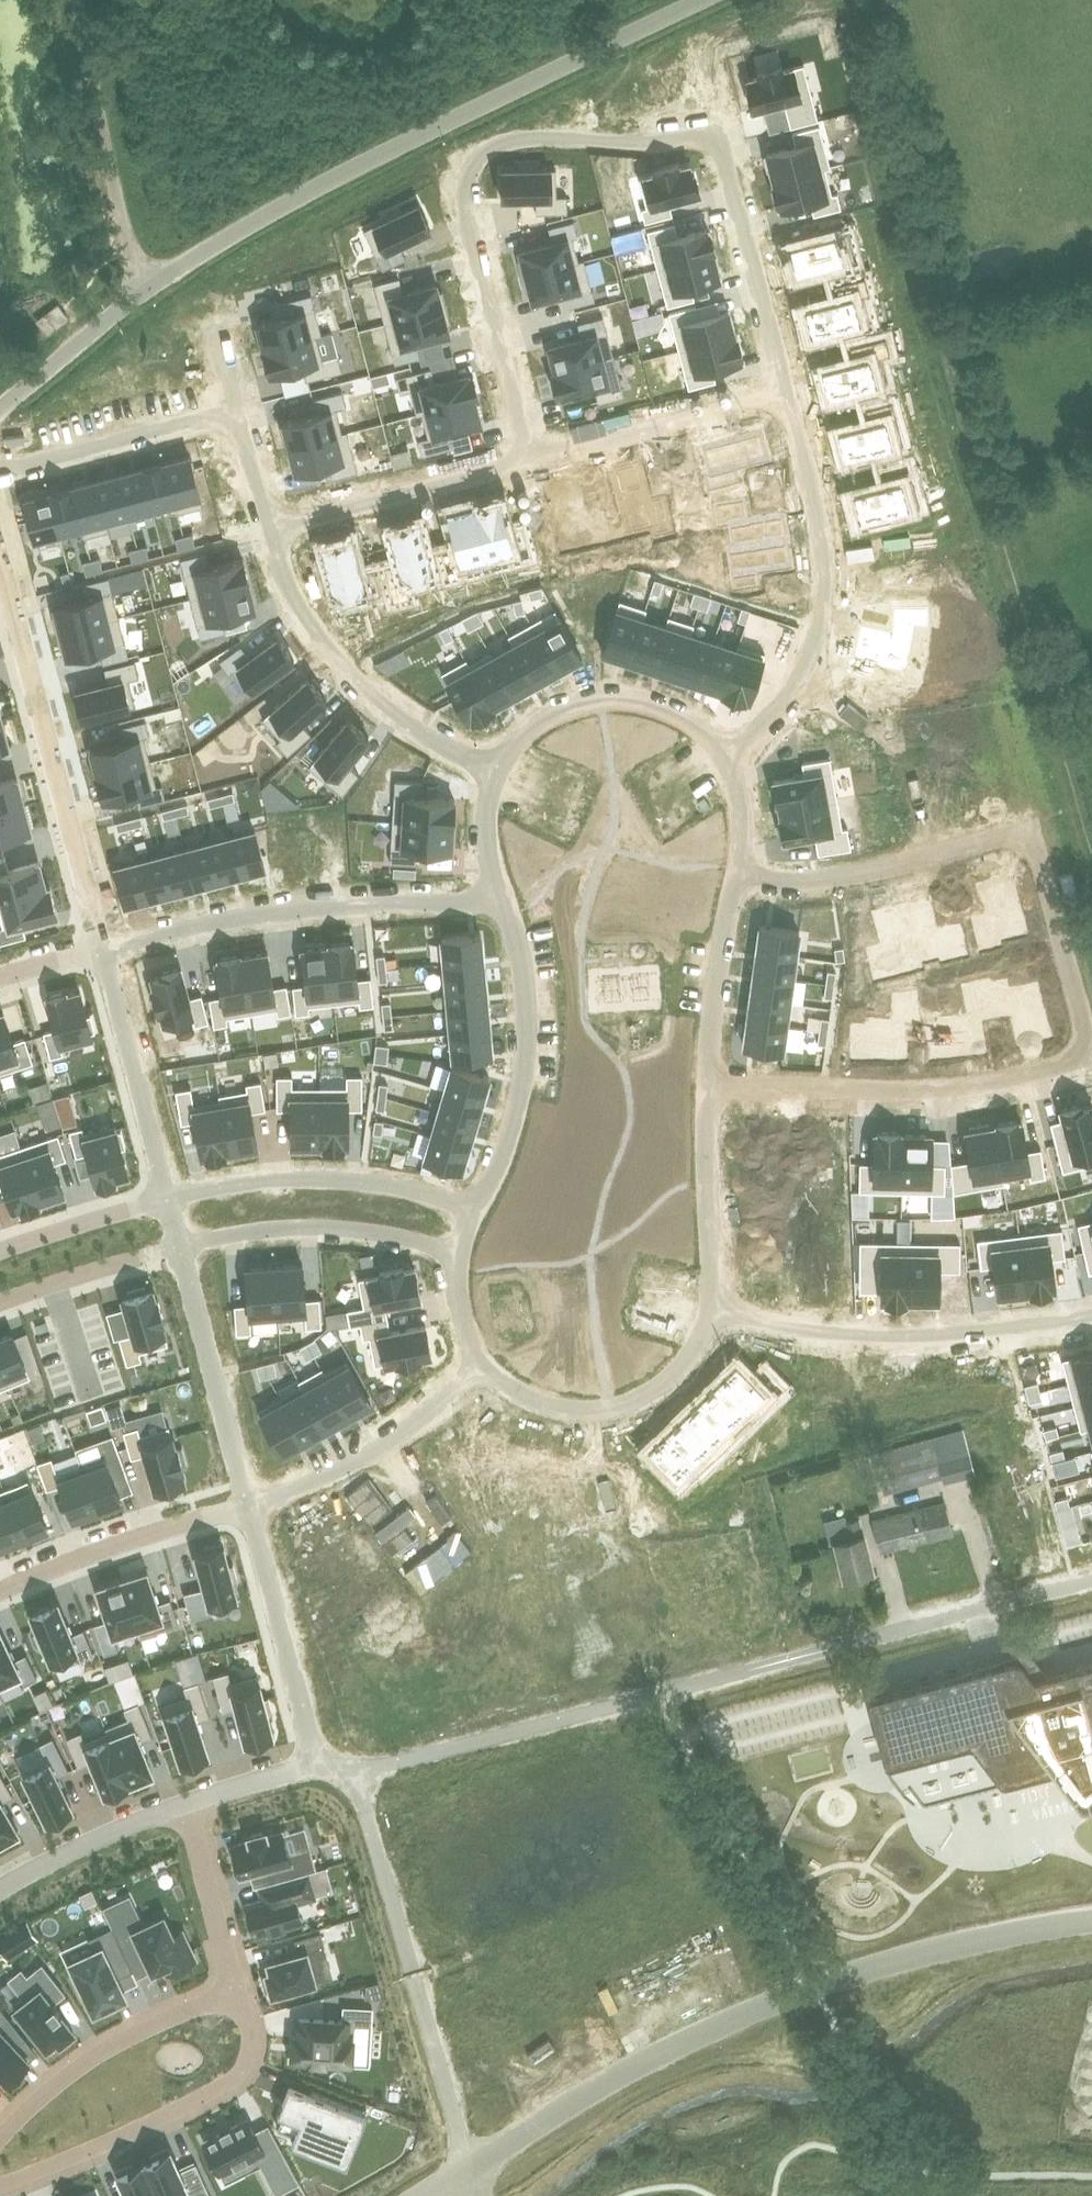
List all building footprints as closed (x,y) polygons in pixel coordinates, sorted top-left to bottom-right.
[(750,87),(747,88),(753,109),(784,100),(790,126),(818,119),(803,63),(783,69),(782,66),(757,73),(758,75),(747,78),(750,87)] [(768,155),(764,156),(767,170),(771,169),(774,180),(830,165),(819,124),(792,131),(795,144),(767,152),(768,155)] [(519,165),(499,166),(500,198),(535,197),(535,212),(567,211),(567,194),(553,194),(552,165),(537,165),(537,161),(519,162),(519,165)] [(654,173),(639,177),(646,206),(641,207),(645,221),(672,214),(669,201),(700,193),(694,172),(692,173),(689,164),(679,166),(678,164),(653,170),(654,173)] [(775,183),(772,184),(778,205),(780,204),(781,208),(810,200),(813,214),(841,207),(837,191),(832,193),(825,168),(830,166),(830,165),(774,180),(775,183)] [(385,216),(362,226),(382,268),(406,257),(400,243),(430,228),(417,200),(401,208),(400,205),(383,213),(385,216)] [(821,236),(787,245),(795,275),(846,262),(838,233),(847,231),(843,216),(818,223),(821,236)] [(520,255),(516,256),(521,274),(579,259),(573,236),(577,235),(573,218),(548,225),(552,238),(518,247),(520,255)] [(674,221),(647,228),(657,266),(713,252),(712,251),(716,250),(711,229),(707,230),(706,226),(677,234),(674,221)] [(713,252),(657,266),(667,305),(694,298),(691,285),(719,277),(713,252)] [(579,259),(521,274),(526,293),(529,292),(531,300),(565,291),(569,305),(594,299),(583,258),(579,259)] [(399,276),(374,283),(384,322),(443,307),(436,282),(403,291),(399,276)] [(805,310),(801,311),(807,333),(811,332),(812,335),(870,320),(863,294),(869,292),(864,276),(833,284),(837,299),(804,308),(805,310)] [(289,314),(256,323),(263,349),(322,334),(311,293),(285,299),(289,314)] [(696,303),(669,310),(679,348),(734,334),(727,308),(699,316),(696,303)] [(58,305),(38,319),(47,332),(68,318),(58,305)] [(443,307),(384,322),(394,362),(420,356),(416,340),(449,332),(443,307)] [(581,334),(547,343),(554,369),(613,354),(602,314),(577,321),(581,334)] [(322,334),(263,349),(269,373),(302,365),(306,379),(342,370),(338,354),(322,358),(317,335),(322,334)] [(734,334),(679,348),(689,386),(716,379),(712,367),(741,359),(740,356),(744,355),(738,334),(734,335),(734,334)] [(854,360),(820,369),(828,397),(886,381),(879,355),(890,352),(885,336),(850,345),(854,360)] [(554,370),(550,371),(556,393),(560,392),(561,396),(595,387),(599,401),(624,395),(613,354),(554,369),(554,370)] [(431,366),(395,375),(399,392),(409,389),(416,414),(421,412),(474,398),(477,397),(471,374),(468,375),(467,371),(434,380),(431,366)] [(387,373),(371,377),(374,390),(390,386),(387,373)] [(315,413),(282,421),(289,447),(347,432),(347,430),(342,432),(335,408),(346,406),(342,390),(311,398),(315,413)] [(427,436),(417,439),(421,454),(451,446),(448,433),(481,424),(474,398),(421,412),(427,436)] [(870,421),(835,430),(843,460),(894,447),(887,418),(896,416),(892,401),(866,408),(870,421)] [(347,432),(289,447),(295,472),(328,463),(332,478),(357,471),(347,432)] [(761,432),(703,447),(710,473),(704,475),(709,491),(739,483),(735,466),(768,457),(761,432)] [(189,455),(164,461),(177,512),(203,505),(189,455)] [(164,461),(141,467),(153,513),(154,513),(153,508),(174,502),(176,512),(177,512),(164,461)] [(854,495),(849,496),(855,519),(859,518),(860,520),(919,505),(908,462),(881,469),(885,484),(853,492),(854,495)] [(640,466),(612,473),(627,532),(653,526),(656,536),(672,532),(663,496),(649,500),(640,466)] [(141,467),(118,473),(130,519),(153,513),(141,467)] [(118,473),(95,479),(108,530),(109,530),(108,525),(130,519),(118,473)] [(95,479),(72,485),(85,536),(108,530),(95,479)] [(579,481),(547,489),(560,540),(589,533),(592,542),(607,538),(600,512),(588,515),(579,481)] [(72,485),(49,491),(61,537),(60,532),(81,526),(84,536),(85,536),(72,485)] [(49,491),(23,498),(35,544),(61,537),(49,491)] [(745,499),(714,503),(718,527),(729,525),(732,548),(732,549),(787,541),(783,515),(749,520),(745,499)] [(499,500),(473,506),(487,560),(488,560),(512,553),(514,559),(529,555),(522,529),(508,533),(499,500)] [(457,546),(442,550),(449,576),(490,565),(488,560),(487,560),(473,506),(472,507),(471,503),(449,509),(450,512),(448,513),(457,546)] [(398,561),(384,565),(393,601),(410,597),(407,586),(433,579),(418,521),(390,528),(398,561)] [(896,527),(896,548),(864,548),(863,589),(913,589),(913,548),(914,523),(896,527)] [(192,532),(183,534),(187,547),(195,545),(192,532)] [(183,534),(175,536),(178,549),(187,547),(183,534)] [(327,563),(322,564),(327,582),(332,581),(338,605),(380,594),(374,568),(359,571),(351,539),(348,539),(346,535),(325,541),(326,545),(323,546),(327,563)] [(732,548),(727,549),(734,591),(759,587),(757,572),(791,567),(787,541),(732,549),(732,548)] [(146,544),(137,546),(140,559),(149,557),(146,544)] [(137,546),(129,549),(132,561),(140,559),(137,546)] [(206,551),(180,558),(190,599),(249,584),(242,558),(209,566),(206,551)] [(99,556),(91,558),(94,571),(103,569),(99,556)] [(91,558),(82,561),(86,573),(94,571),(91,558)] [(68,565),(59,567),(63,579),(71,577),(68,565)] [(648,567),(643,583),(652,586),(654,578),(657,570),(648,567)] [(56,614),(52,615),(56,632),(119,617),(108,576),(83,582),(87,597),(54,605),(56,614)] [(652,586),(650,591),(659,593),(663,581),(654,578),(652,586)] [(249,584),(190,599),(200,638),(226,631),(222,617),(255,608),(249,584)] [(528,589),(530,598),(543,595),(541,586),(528,589)] [(690,603),(698,606),(702,593),(694,591),(690,603)] [(711,596),(702,593),(698,606),(707,609),(711,596)] [(525,611),(522,598),(513,600),(516,613),(525,611)] [(619,599),(602,651),(628,659),(645,607),(619,599)] [(737,619),(746,622),(750,609),(741,606),(737,619)] [(645,607),(628,659),(652,667),(669,615),(668,615),(665,625),(643,617),(646,607),(645,607)] [(861,624),(854,655),(877,660),(876,664),(901,670),(902,670),(902,666),(905,667),(905,666),(913,636),(912,636),(913,633),(915,624),(927,624),(927,607),(893,607),(893,624),(891,631),(861,624)] [(555,608),(531,622),(558,670),(581,657),(555,608)] [(483,621),(477,609),(469,614),(475,625),(483,621)] [(469,614),(461,618),(467,629),(475,625),(469,614)] [(669,615),(652,667),(676,675),(693,623),(669,615)] [(119,617),(56,632),(60,648),(63,647),(64,647),(66,656),(99,648),(103,662),(128,656),(119,617)] [(531,622),(509,634),(536,682),(558,670),(531,622)] [(693,623),(676,675),(699,683),(713,641),(690,633),(693,623)] [(447,625),(439,629),(445,641),(453,637),(447,625)] [(491,650),(490,650),(514,694),(536,682),(509,634),(508,634),(513,643),(493,654),(491,650)] [(241,644),(219,659),(228,672),(233,669),(249,692),(294,660),(277,636),(249,656),(241,644)] [(713,641),(699,683),(722,691),(721,693),(722,693),(739,643),(738,643),(736,648),(713,641)] [(739,643),(722,693),(745,701),(746,698),(749,699),(765,652),(739,643)] [(466,657),(465,658),(493,709),(494,708),(493,706),(514,694),(490,650),(469,662),(466,657)] [(386,654),(375,660),(375,661),(387,671),(393,668),(386,655),(386,654)] [(465,658),(441,671),(468,720),(471,718),(472,720),(493,709),(465,658)] [(108,682),(75,690),(82,718),(135,705),(129,678),(139,676),(135,660),(104,667),(108,682)] [(856,750),(871,755),(898,745),(892,729),(873,725),(882,684),(844,676),(840,692),(837,692),(834,710),(836,711),(833,727),(860,733),(856,750)] [(307,677),(262,718),(280,738),(276,741),(287,754),(311,733),(301,721),(326,699),(307,677)] [(123,740),(90,748),(97,775),(150,761),(144,735),(149,734),(145,719),(120,725),(123,740)] [(347,719),(308,765),(342,793),(359,773),(347,763),(369,737),(347,719)] [(8,747),(1,720),(0,721),(0,749),(8,747)] [(804,775),(773,780),(776,802),(779,802),(780,809),(837,799),(829,757),(802,762),(804,775)] [(150,761),(97,775),(103,799),(136,791),(140,805),(165,799),(161,784),(156,785),(150,761)] [(269,777),(260,785),(263,797),(275,782),(269,777)] [(23,804),(16,778),(0,782),(0,810),(23,804)] [(395,779),(392,821),(453,825),(454,798),(420,796),(421,780),(395,779)] [(232,790),(220,794),(222,803),(235,799),(232,790)] [(220,794),(207,797),(209,806),(222,803),(220,794)] [(782,817),(779,817),(783,839),(814,834),(818,853),(851,847),(847,826),(842,827),(837,799),(780,809),(782,817)] [(187,803),(174,806),(176,815),(189,811),(187,803)] [(0,810),(0,853),(4,852),(0,839),(30,831),(23,804),(0,810)] [(174,806),(161,809),(163,818),(176,815),(174,806)] [(141,815),(128,818),(130,826),(143,823),(141,815)] [(128,818),(116,821),(118,830),(130,826),(128,818)] [(392,821),(390,862),(416,863),(417,848),(451,850),(453,825),(392,821)] [(255,828),(231,835),(241,873),(265,867),(255,828)] [(231,835),(207,841),(217,880),(241,873),(231,835)] [(207,841),(184,847),(194,886),(217,880),(207,841)] [(184,847),(161,853),(171,891),(194,886),(184,847)] [(161,853),(138,859),(148,897),(171,891),(161,853)] [(0,858),(0,900),(50,887),(50,886),(45,887),(38,862),(8,870),(5,856),(0,858)] [(138,859),(114,865),(125,904),(148,897),(138,859)] [(394,866),(393,874),(404,875),(405,866),(394,866)] [(988,918),(976,922),(983,947),(998,943),(995,934),(1025,926),(1012,876),(979,884),(988,918)] [(0,900),(0,917),(2,926),(0,927),(0,943),(26,936),(22,923),(57,913),(50,887),(0,900)] [(927,899),(901,906),(916,966),(918,966),(916,960),(940,954),(942,959),(963,953),(956,928),(936,933),(927,899)] [(883,947),(870,951),(877,976),(916,966),(901,906),(874,913),(883,947)] [(761,925),(758,949),(796,955),(800,930),(761,925)] [(480,933),(442,937),(444,962),(483,958),(480,933)] [(329,945),(328,946),(334,1003),(359,1000),(359,1006),(374,1005),(371,976),(357,978),(353,942),(350,943),(350,940),(329,943),(329,945)] [(305,984),(292,985),(295,1013),(310,1012),(309,1006),(334,1003),(328,946),(301,948),(305,984)] [(844,959),(842,946),(834,947),(836,960),(844,959)] [(758,949),(754,973),(793,978),(796,955),(758,949)] [(267,952),(242,956),(251,1013),(276,1008),(277,1014),(291,1012),(286,984),(273,986),(267,952)] [(221,995),(208,997),(213,1025),(227,1023),(226,1017),(251,1013),(242,956),(239,956),(239,954),(218,957),(219,960),(215,960),(221,995)] [(376,955),(377,968),(386,967),(385,954),(376,955)] [(483,958),(444,962),(446,985),(485,982),(483,958)] [(154,987),(151,987),(157,1012),(160,1011),(164,1027),(193,1020),(194,1025),(208,1021),(201,994),(188,997),(181,966),(160,971),(161,974),(151,976),(154,987)] [(387,980),(386,967),(377,968),(379,981),(387,980)] [(825,982),(833,984),(835,970),(826,969),(825,982)] [(754,973),(751,996),(790,1002),(793,978),(754,973)] [(485,982),(446,985),(448,1009),(487,1005),(485,982)] [(833,984),(825,982),(823,995),(832,997),(833,984)] [(1005,983),(990,987),(997,1012),(1010,1009),(1019,1043),(1050,1035),(1037,984),(1008,991),(1005,983)] [(985,987),(970,991),(975,1016),(991,1013),(985,987)] [(57,1026),(44,1029),(50,1055),(63,1052),(60,1040),(92,1033),(81,990),(50,997),(57,1026)] [(915,994),(899,996),(902,1022),(918,1020),(915,994)] [(751,996),(748,1020),(786,1025),(790,1002),(751,996)] [(390,1001),(381,1002),(383,1015),(391,1014),(390,1001)] [(487,1005),(448,1009),(450,1032),(489,1029),(487,1005)] [(0,1011),(0,1073),(21,1066),(33,1062),(25,1037),(13,1041),(3,1010),(0,1011)] [(393,1028),(391,1014),(383,1015),(384,1028),(393,1028)] [(818,1030),(827,1031),(829,1018),(820,1016),(818,1030)] [(748,1020),(744,1045),(783,1050),(786,1025),(748,1020)] [(980,1020),(928,1026),(933,1059),(985,1052),(980,1020)] [(852,1026),(853,1057),(905,1058),(905,1026),(852,1026)] [(489,1029),(450,1032),(453,1057),(492,1054),(489,1029)] [(825,1044),(827,1031),(818,1030),(817,1043),(825,1044)] [(215,1041),(207,1042),(209,1058),(218,1057),(215,1041)] [(383,1044),(375,1043),(374,1052),(387,1053),(388,1045),(383,1044)] [(262,1052),(264,1065),(278,1063),(275,1050),(262,1052)] [(386,1062),(387,1053),(374,1052),(373,1061),(386,1062)] [(451,1065),(444,1089),(482,1100),(489,1076),(451,1065)] [(319,1086),(320,1144),(323,1144),(323,1146),(345,1146),(345,1144),(349,1144),(349,1108),(363,1108),(362,1074),(346,1074),(346,1086),(319,1086)] [(276,1075),(277,1109),(291,1108),(291,1144),(320,1144),(319,1086),(292,1086),(292,1075),(276,1075)] [(247,1088),(219,1094),(229,1149),(243,1146),(244,1150),(255,1148),(254,1144),(258,1144),(252,1109),(265,1106),(261,1080),(246,1082),(247,1088)] [(377,1095),(386,1096),(388,1083),(379,1081),(377,1095)] [(191,1086),(175,1089),(181,1121),(194,1118),(200,1153),(204,1153),(205,1155),(229,1151),(229,1149),(219,1094),(218,1094),(219,1099),(193,1103),(191,1086)] [(444,1089),(438,1111),(475,1122),(482,1100),(444,1089)] [(69,1094),(54,1098),(57,1109),(72,1105),(69,1094)] [(385,1109),(386,1096),(377,1095),(376,1108),(385,1109)] [(1055,1143),(1062,1170),(1091,1162),(1091,1107),(1091,1103),(1081,1105),(1081,1103),(1060,1108),(1068,1139),(1055,1143)] [(438,1111),(431,1134),(468,1145),(475,1122),(438,1111)] [(381,1133),(383,1120),(374,1119),(372,1132),(381,1133)] [(997,1125),(993,1126),(1003,1183),(1004,1182),(1003,1177),(1029,1173),(1030,1178),(1045,1175),(1040,1147),(1027,1150),(1022,1121),(1018,1121),(1017,1119),(996,1122),(997,1125)] [(970,1159),(951,1163),(953,1191),(1003,1183),(993,1126),(989,1126),(989,1122),(969,1126),(970,1130),(965,1130),(970,1159)] [(82,1126),(69,1130),(76,1155),(88,1152),(97,1184),(115,1180),(114,1177),(128,1174),(121,1149),(125,1147),(121,1130),(117,1131),(115,1123),(83,1131),(82,1126)] [(791,1123),(738,1124),(739,1157),(775,1156),(775,1169),(801,1168),(801,1152),(792,1153),(791,1123)] [(859,1162),(859,1190),(902,1191),(903,1133),(899,1133),(899,1130),(878,1130),(878,1133),(874,1133),(873,1162),(859,1162)] [(903,1133),(902,1191),(944,1192),(945,1163),(931,1163),(931,1134),(903,1133)] [(58,1134),(20,1146),(38,1200),(63,1192),(54,1163),(66,1159),(58,1134)] [(431,1134),(424,1158),(461,1169),(468,1145),(431,1134)] [(0,1152),(0,1180),(4,1179),(13,1208),(20,1206),(21,1209),(39,1203),(38,1200),(20,1146),(0,1152)] [(776,1192),(740,1193),(741,1226),(794,1224),(793,1194),(802,1194),(802,1179),(775,1179),(776,1192)] [(869,1209),(852,1208),(852,1216),(868,1216),(869,1209)] [(1077,1223),(1083,1251),(1091,1249),(1091,1219),(1077,1223)] [(1061,1228),(1019,1233),(1026,1290),(1029,1290),(1030,1293),(1051,1290),(1051,1287),(1054,1287),(1051,1258),(1065,1256),(1061,1228)] [(1019,1233),(976,1238),(980,1267),(994,1265),(998,1294),(1026,1290),(1019,1233)] [(777,1253),(742,1254),(743,1286),(796,1284),(795,1254),(804,1254),(803,1239),(777,1239),(777,1253)] [(859,1241),(859,1269),(881,1269),(881,1298),(885,1298),(885,1301),(906,1301),(906,1299),(910,1299),(910,1241),(859,1241)] [(910,1241),(910,1299),(938,1299),(939,1270),(959,1270),(960,1242),(910,1241)] [(358,1255),(360,1266),(374,1263),(372,1253),(358,1255)] [(302,1263),(274,1265),(278,1317),(305,1315),(306,1327),(321,1325),(319,1297),(305,1298),(302,1263)] [(248,1303),(234,1304),(236,1332),(251,1331),(250,1319),(278,1317),(274,1265),(245,1267),(248,1303)] [(363,1305),(346,1308),(349,1324),(388,1317),(385,1303),(420,1296),(415,1267),(403,1269),(403,1266),(379,1271),(380,1273),(358,1278),(363,1305)] [(132,1333),(119,1336),(127,1364),(142,1359),(139,1352),(168,1344),(162,1323),(164,1322),(158,1298),(155,1299),(152,1288),(146,1290),(145,1286),(128,1291),(129,1295),(122,1297),(132,1333)] [(388,1317),(349,1324),(350,1325),(360,1323),(363,1338),(369,1336),(374,1364),(396,1360),(396,1362),(420,1358),(420,1355),(431,1353),(426,1324),(390,1331),(388,1317)] [(0,1338),(0,1365),(8,1386),(30,1377),(12,1333),(0,1338)] [(315,1338),(307,1343),(314,1354),(321,1350),(315,1338)] [(307,1343),(299,1347),(306,1359),(314,1354),(307,1343)] [(1062,1359),(1068,1382),(1091,1376),(1091,1351),(1062,1359)] [(322,1367),(321,1367),(348,1415),(370,1403),(346,1359),(324,1371),(322,1367)] [(274,1361),(265,1363),(268,1375),(268,1376),(277,1374),(274,1361)] [(738,1361),(719,1379),(750,1411),(769,1392),(775,1399),(784,1389),(766,1370),(756,1380),(738,1361)] [(265,1363),(256,1365),(259,1378),(268,1376),(268,1375),(265,1363)] [(189,1364),(177,1367),(180,1380),(193,1376),(189,1364)] [(8,1386),(0,1365),(0,1389),(8,1386)] [(321,1367),(299,1379),(326,1427),(348,1415),(321,1367)] [(1068,1382),(1074,1405),(1091,1400),(1091,1376),(1068,1382)] [(280,1396),(304,1440),(326,1427),(299,1379),(298,1380),(303,1389),(283,1400),(280,1396)] [(719,1379),(700,1398),(731,1429),(750,1411),(719,1379)] [(1024,1385),(1026,1393),(1039,1390),(1037,1381),(1024,1385)] [(1039,1390),(1026,1393),(1028,1402),(1041,1398),(1039,1390)] [(280,1396),(257,1409),(281,1452),(304,1440),(280,1396)] [(700,1398),(681,1416),(712,1447),(731,1429),(700,1398)] [(1074,1405),(1080,1429),(1091,1426),(1091,1400),(1074,1405)] [(102,1404),(87,1409),(92,1423),(106,1418),(102,1404)] [(121,1405),(107,1409),(112,1427),(123,1424),(127,1423),(126,1420),(121,1405)] [(448,1439),(439,1464),(452,1468),(457,1455),(481,1464),(496,1423),(476,1416),(472,1414),(461,1443),(448,1439)] [(681,1416),(662,1434),(693,1466),(712,1447),(681,1416)] [(496,1423),(481,1464),(506,1473),(521,1432),(496,1423)] [(1056,1425),(1043,1428),(1045,1437),(1058,1434),(1056,1425)] [(137,1427),(124,1431),(132,1457),(145,1453),(155,1489),(162,1487),(163,1491),(179,1486),(178,1482),(184,1481),(181,1471),(184,1471),(182,1466),(186,1465),(181,1449),(178,1450),(177,1447),(174,1447),(168,1427),(140,1436),(137,1427)] [(963,1427),(872,1452),(882,1493),(942,1476),(943,1481),(975,1472),(963,1427)] [(521,1432),(506,1473),(531,1483),(546,1441),(521,1432)] [(662,1434),(644,1453),(674,1484),(693,1466),(662,1434)] [(103,1452),(79,1460),(97,1509),(99,1508),(101,1512),(119,1506),(117,1501),(121,1500),(113,1476),(126,1471),(123,1463),(112,1436),(99,1440),(103,1452)] [(546,1441),(531,1483),(555,1492),(571,1451),(546,1441)] [(1062,1448),(1049,1451),(1051,1460),(1061,1458),(1064,1457),(1062,1448)] [(571,1451),(555,1492),(580,1501),(595,1460),(571,1451)] [(766,1454),(758,1458),(764,1470),(772,1465),(766,1454)] [(45,1459),(37,1462),(47,1488),(60,1483),(72,1518),(76,1516),(78,1520),(96,1514),(94,1510),(97,1509),(79,1460),(55,1469),(50,1457),(45,1459)] [(758,1458),(750,1462),(756,1474),(764,1470),(758,1458)] [(1064,1471),(1061,1458),(1051,1460),(1055,1473),(1064,1471)] [(722,1477),(714,1481),(721,1493),(728,1489),(722,1477)] [(20,1482),(4,1489),(23,1537),(47,1527),(28,1479),(20,1482)] [(714,1481),(707,1486),(713,1497),(721,1493),(714,1481)] [(23,1537),(4,1489),(0,1490),(0,1546),(23,1537)] [(1067,1496),(1054,1499),(1056,1508),(1069,1505),(1067,1496)] [(879,1552),(952,1534),(944,1502),(871,1520),(879,1552)] [(332,1517),(307,1523),(318,1566),(343,1559),(347,1572),(359,1569),(353,1543),(340,1546),(332,1517)] [(848,1538),(835,1541),(844,1577),(871,1570),(862,1534),(861,1534),(857,1518),(844,1522),(848,1538)] [(1074,1521),(1062,1524),(1068,1543),(1080,1539),(1074,1521)] [(204,1587),(184,1592),(191,1618),(213,1612),(211,1607),(237,1600),(233,1582),(238,1581),(233,1563),(228,1564),(223,1547),(221,1547),(220,1542),(201,1547),(202,1552),(196,1554),(204,1587)] [(146,1570),(122,1578),(137,1626),(136,1626),(140,1636),(165,1628),(178,1624),(169,1599),(157,1603),(146,1570)] [(107,1619),(94,1623),(104,1654),(118,1649),(113,1634),(136,1626),(137,1626),(122,1578),(97,1586),(107,1619)] [(57,1602),(31,1613),(38,1631),(33,1633),(40,1650),(45,1648),(50,1659),(54,1669),(93,1653),(83,1629),(70,1634),(57,1602)] [(22,1679),(24,1684),(37,1678),(26,1654),(13,1659),(0,1631),(0,1689),(22,1679)] [(867,1688),(868,1690),(882,1746),(883,1747),(884,1748),(885,1749),(886,1749),(968,1727),(997,1765),(999,1767),(1001,1767),(1003,1767),(1051,1754),(1076,1787),(1079,1789),(1081,1790),(1085,1789),(1091,1784),(1091,1651),(1031,1667),(1018,1651),(1013,1649),(1009,1648),(869,1685),(868,1686),(867,1687),(867,1688)] [(118,1678),(113,1664),(104,1667),(109,1681),(118,1678)] [(228,1671),(213,1675),(223,1712),(236,1708),(244,1741),(251,1740),(252,1745),(271,1740),(270,1735),(272,1734),(267,1716),(273,1715),(268,1697),(263,1698),(257,1675),(231,1682),(228,1671)] [(187,1696),(161,1705),(180,1762),(182,1762),(184,1767),(203,1760),(202,1755),(207,1753),(197,1721),(210,1717),(198,1681),(183,1686),(187,1696)] [(129,1717),(106,1727),(108,1732),(110,1736),(128,1783),(129,1787),(148,1780),(146,1775),(153,1773),(140,1741),(153,1736),(139,1702),(125,1708),(129,1717)] [(81,1731),(67,1737),(79,1766),(91,1761),(104,1793),(128,1783),(110,1736),(108,1732),(85,1741),(81,1731)] [(47,1758),(21,1770),(45,1819),(46,1819),(48,1823),(67,1814),(65,1810),(71,1807),(56,1776),(68,1770),(52,1737),(39,1743),(47,1758)] [(15,1839),(12,1835),(18,1831),(1,1802),(13,1795),(0,1773),(0,1847),(15,1839)] [(249,1839),(231,1844),(240,1875),(269,1867),(273,1881),(280,1879),(307,1871),(315,1869),(309,1848),(288,1854),(282,1830),(266,1835),(265,1830),(248,1835),(249,1839)] [(261,1899),(246,1903),(255,1933),(302,1920),(296,1901),(314,1896),(307,1872),(280,1879),(273,1881),(257,1885),(261,1899)] [(89,1886),(77,1891),(79,1895),(85,1907),(96,1901),(91,1890),(89,1886)] [(127,1895),(102,1906),(111,1924),(112,1926),(123,1951),(139,1943),(152,1969),(162,1964),(165,1971),(194,1958),(181,1931),(172,1935),(163,1915),(141,1925),(127,1895)] [(27,1922),(14,1931),(23,1945),(36,1937),(27,1922)] [(93,1950),(70,1961),(79,1979),(75,1980),(84,1999),(88,1997),(94,2010),(124,1996),(116,1977),(132,1970),(123,1951),(112,1926),(88,1937),(93,1950)] [(266,1974),(261,1975),(265,1990),(270,1989),(271,1993),(275,1992),(276,1996),(291,1992),(290,1988),(319,1980),(314,1961),(328,1957),(322,1935),(296,1942),(298,1951),(267,1960),(269,1969),(265,1970),(266,1974)] [(64,1993),(41,1964),(26,1977),(33,1987),(12,2003),(46,2046),(56,2038),(59,2042),(73,2031),(60,2014),(61,2013),(54,2003),(52,2004),(51,2003),(64,1993)] [(365,1984),(364,1996),(382,1997),(377,1980),(365,1984)] [(5,2080),(24,2062),(12,2049),(25,2037),(0,2006),(0,2074),(5,2080)] [(294,2035),(292,2061),(350,2065),(352,2038),(346,2038),(347,2022),(371,2024),(372,2008),(343,2006),(342,2020),(299,2018),(298,2035),(294,2035)] [(282,2114),(277,2126),(294,2133),(291,2143),(347,2164),(352,2150),(356,2140),(365,2116),(366,2113),(363,2112),(366,2107),(311,2086),(309,2091),(289,2083),(277,2112),(282,2114)] [(300,2182),(268,2123),(253,2131),(247,2119),(231,2127),(229,2125),(219,2130),(220,2132),(204,2141),(210,2154),(212,2159),(213,2158),(225,2182),(260,2164),(275,2194),(300,2182)] [(143,2161),(159,2195),(211,2195),(195,2161),(178,2169),(167,2145),(151,2152),(153,2156),(143,2161)] [(115,2169),(127,2195),(159,2195),(143,2161),(132,2166),(131,2162),(115,2169)]
